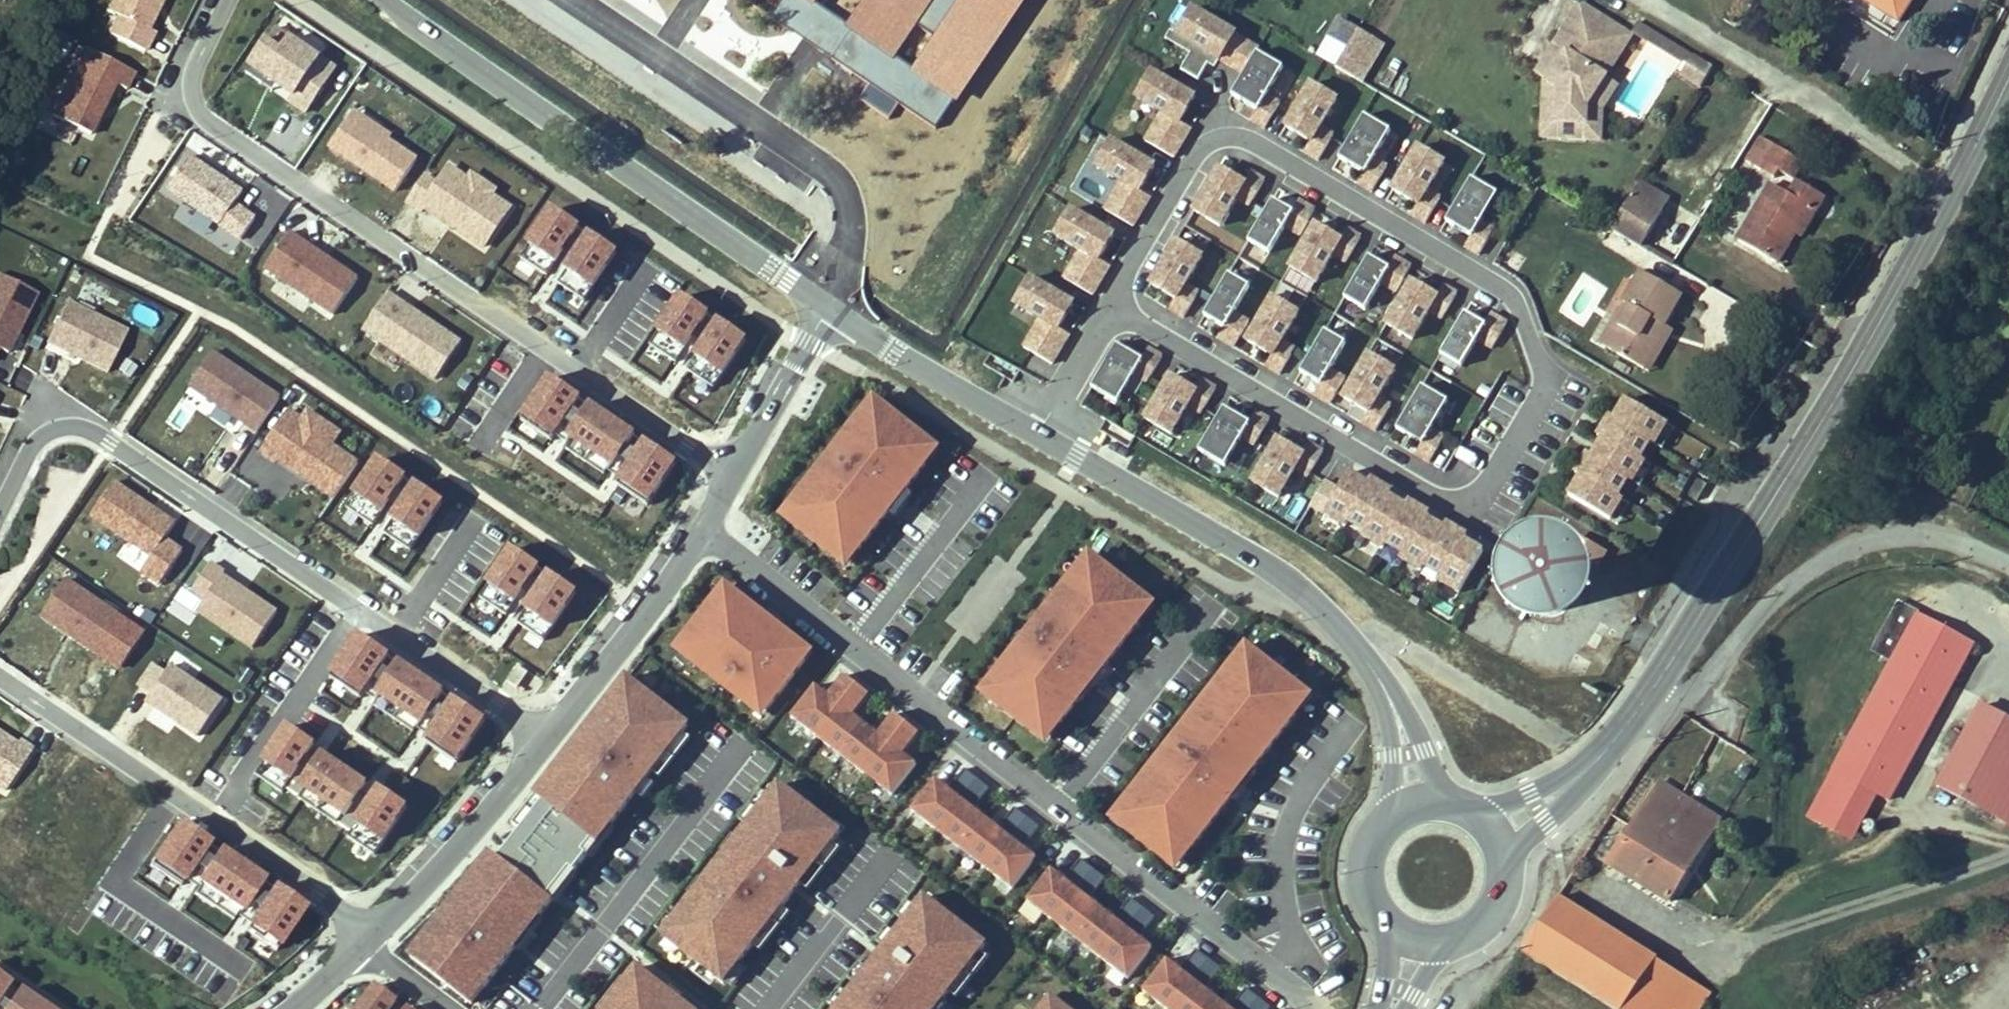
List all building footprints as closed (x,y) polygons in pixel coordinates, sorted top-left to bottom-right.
[(146,53),(155,34),(147,31),(162,0),(114,0),(108,12),(118,17),(109,35),(146,53)] [(1894,20),(1903,5),(1908,8),(1913,0),(1862,0),(1894,20)] [(1619,27),(1580,3),(1554,45),(1566,53),(1548,81),(1544,88),(1542,129),(1560,130),(1560,138),(1586,139),(1587,106),(1606,76),(1601,55),(1619,27)] [(1908,8),(1903,5),(1894,20),(1898,23),(1908,8)] [(1189,7),(1173,34),(1193,46),(1178,71),(1195,81),(1210,56),(1242,75),(1256,52),(1258,48),(1189,7)] [(1638,22),(1632,32),(1680,61),(1681,60),(1687,64),(1692,55),(1638,22)] [(1619,27),(1601,55),(1606,76),(1630,35),(1619,27)] [(276,30),(267,43),(282,53),(291,40),(276,30)] [(1357,35),(1336,69),(1358,82),(1378,47),(1357,35)] [(290,104),(306,115),(336,71),(291,40),(282,53),(267,43),(246,75),(262,85),(266,79),(277,86),(294,98),(290,104)] [(1566,53),(1554,45),(1535,73),(1548,81),(1566,53)] [(133,74),(85,50),(51,119),(88,137),(113,85),(125,91),(133,74)] [(1282,67),(1256,52),(1242,75),(1231,95),(1256,109),(1248,122),(1262,130),(1277,104),(1264,96),(1282,67)] [(1712,68),(1692,55),(1687,64),(1680,75),(1700,88),(1712,68)] [(1178,124),(1193,98),(1150,73),(1135,99),(1161,114),(1144,142),(1172,159),(1189,130),(1178,124)] [(1587,106),(1586,139),(1601,139),(1602,109),(1618,84),(1606,76),(1587,106)] [(266,79),(262,85),(272,92),(277,86),(266,79)] [(1335,98),(1310,83),(1284,126),(1309,141),(1302,153),(1316,161),(1331,135),(1318,128),(1335,98)] [(355,110),(349,119),(387,145),(389,141),(393,136),(355,110)] [(1389,129),(1363,114),(1338,158),(1363,172),(1356,185),(1370,193),(1385,167),(1372,159),(1389,129)] [(329,147),(397,193),(419,160),(389,141),(387,145),(349,119),(329,147)] [(1560,130),(1542,129),(1542,137),(1560,138),(1560,130)] [(1761,136),(1746,161),(1774,178),(1779,171),(1793,180),(1804,163),(1761,136)] [(1138,193),(1153,168),(1110,142),(1094,168),(1120,183),(1104,212),(1132,228),(1149,199),(1138,193)] [(1443,161),(1417,146),(1392,189),(1417,204),(1410,216),(1424,224),(1439,198),(1426,190),(1443,161)] [(243,194),(190,158),(167,191),(220,227),(243,194)] [(426,173),(406,202),(486,256),(519,208),(452,163),(439,182),(426,173)] [(1242,184),(1217,169),(1192,212),(1218,227),(1234,199),(1247,207),(1263,181),(1249,173),(1242,184)] [(1497,192),(1471,177),(1446,220),(1471,235),(1464,247),(1477,255),(1493,229),(1480,222),(1497,192)] [(1790,195),(1771,184),(1738,241),(1777,263),(1794,233),(1809,208),(1816,212),(1825,197),(1798,181),(1790,195)] [(1640,182),(1633,193),(1663,211),(1670,200),(1640,182)] [(1633,193),(1611,230),(1641,248),(1644,243),(1663,211),(1633,193)] [(1296,235),(1311,209),(1297,201),(1291,212),(1271,200),(1246,244),(1266,256),(1283,227),(1296,235)] [(587,228),(553,205),(523,251),(556,273),(587,228)] [(1809,208),(1794,233),(1801,237),(1816,212),(1809,208)] [(1098,262),(1112,237),(1069,211),(1054,237),(1080,253),(1064,281),(1092,297),(1109,268),(1098,262)] [(1339,240),(1314,225),(1289,269),(1315,284),(1331,256),(1344,263),(1359,237),(1345,229),(1339,240)] [(334,318),(359,281),(289,234),(264,271),(334,318)] [(624,258),(591,235),(560,279),(593,302),(624,258)] [(1174,243),(1149,286),(1174,301),(1168,311),(1182,319),(1197,294),(1184,286),(1200,258),(1174,243)] [(1673,266),(1675,261),(1644,243),(1641,248),(1673,266)] [(1392,291),(1407,265),(1393,257),(1387,268),(1368,257),(1343,300),(1363,312),(1379,284),(1392,291)] [(1558,310),(1582,326),(1607,287),(1584,272),(1558,310)] [(1630,307),(1607,347),(1645,368),(1663,338),(1654,333),(1660,324),(1664,326),(1682,296),(1642,272),(1635,284),(1627,280),(1616,299),(1630,307)] [(37,292),(0,273),(0,349),(7,353),(37,292)] [(1216,339),(1230,348),(1245,322),(1232,314),(1249,286),(1228,274),(1203,317),(1222,329),(1216,339)] [(1057,331),(1072,306),(1029,280),(1014,306),(1040,322),(1023,350),(1051,366),(1068,337),(1057,331)] [(1436,296),(1410,282),(1385,325),(1411,340),(1428,312),(1441,319),(1456,294),(1442,286),(1436,296)] [(462,344),(387,294),(361,332),(436,382),(462,344)] [(717,321),(683,298),(653,343),(687,366),(717,321)] [(1271,299),(1246,342),(1271,357),(1264,368),(1278,376),(1293,350),(1280,342),(1297,314),(1271,299)] [(1630,307),(1616,299),(1593,339),(1607,347),(1630,307)] [(67,301),(47,342),(109,373),(129,332),(67,301)] [(1489,348),(1504,322),(1490,314),(1484,324),(1464,313),(1439,356),(1459,368),(1476,340),(1489,348)] [(1663,338),(1644,369),(1649,372),(1673,332),(1664,326),(1660,324),(1654,333),(1663,338)] [(754,351),(722,328),(690,372),(723,395),(754,351)] [(1313,396),(1326,404),(1342,378),(1329,370),(1345,342),(1325,330),(1299,374),(1319,385),(1313,396)] [(1141,361),(1116,347),(1091,390),(1116,405),(1133,377),(1146,384),(1161,358),(1147,350),(1141,361)] [(235,415),(258,431),(282,396),(213,350),(189,385),(218,404),(222,397),(239,409),(235,415)] [(1368,355),(1342,399),(1367,413),(1361,424),(1375,432),(1390,406),(1377,399),(1393,371),(1368,355)] [(583,394),(548,373),(520,419),(554,440),(583,394)] [(1195,392),(1170,378),(1144,421),(1170,436),(1187,408),(1200,416),(1215,390),(1201,382),(1195,392)] [(1421,387),(1396,430),(1421,445),(1415,455),(1429,463),(1444,438),(1431,430),(1447,402),(1421,387)] [(222,397),(218,404),(235,415),(239,409),(222,397)] [(1581,477),(1570,497),(1610,520),(1621,501),(1617,498),(1628,479),(1632,481),(1644,462),(1639,459),(1651,440),(1655,442),(1666,423),(1626,399),(1615,419),(1611,416),(1599,436),(1604,438),(1592,458),(1588,455),(1577,475),(1581,477)] [(870,401),(775,521),(846,577),(945,457),(870,401)] [(639,436),(590,406),(566,443),(615,474),(639,436)] [(1248,424),(1223,409),(1198,452),(1224,468),(1240,439),(1253,447),(1269,421),(1255,413),(1248,424)] [(308,413),(299,425),(330,446),(339,434),(308,413)] [(275,463),(277,460),(276,459),(293,434),(280,425),(260,453),(275,463)] [(311,483),(334,499),(357,464),(330,446),(299,425),(293,434),(276,459),(277,460),(302,477),(304,473),(313,479),(311,483)] [(1443,470),(1457,446),(1446,439),(1432,463),(1443,470)] [(1302,455),(1277,441),(1252,484),(1278,499),(1294,471),(1307,478),(1322,452),(1309,444),(1302,455)] [(680,462),(646,443),(623,486),(657,504),(680,462)] [(414,479),(381,457),(350,502),(384,525),(414,479)] [(313,479),(304,473),(302,477),(311,483),(313,479)] [(1339,490),(1325,482),(1311,507),(1343,526),(1346,521),(1365,532),(1362,537),(1381,548),(1384,543),(1402,554),(1400,558),(1419,569),(1421,565),(1440,576),(1437,580),(1456,591),(1480,550),(1461,539),(1464,535),(1445,524),(1443,528),(1424,517),(1426,513),(1407,502),(1405,506),(1386,495),(1389,491),(1370,480),(1367,485),(1349,474),(1339,490)] [(1691,495),(1700,500),(1710,485),(1701,479),(1691,495)] [(176,525),(113,483),(91,518),(153,560),(142,575),(161,588),(187,550),(168,537),(176,525)] [(452,510),(419,487),(388,531),(420,554),(452,510)] [(1600,549),(1578,537),(1570,550),(1592,563),(1600,549)] [(1604,552),(1600,549),(1592,563),(1596,565),(1604,552)] [(546,573),(513,551),(482,596),(516,619),(546,573)] [(1087,554),(974,697),(1044,755),(1158,610),(1087,554)] [(228,572),(215,563),(197,591),(210,599),(227,575),(228,572)] [(1529,598),(1532,597),(1533,590),(1535,584),(1538,580),(1541,578),(1544,576),(1543,574),(1527,564),(1513,588),(1529,598)] [(281,611),(227,575),(210,599),(202,611),(256,647),(281,611)] [(1533,590),(1532,597),(1534,600),(1538,604),(1543,609),(1550,611),(1556,610),(1563,607),(1567,602),(1569,595),(1568,588),(1564,582),(1559,578),(1553,576),(1544,576),(1541,578),(1538,580),(1535,584),(1533,590)] [(584,604),(551,581),(520,625),(552,648),(584,604)] [(96,654),(120,618),(67,582),(42,618),(96,654)] [(762,726),(810,660),(724,592),(672,657),(762,726)] [(1875,650),(1893,660),(1917,614),(1899,604),(1875,650)] [(1876,793),(1889,800),(1973,644),(1917,614),(1893,660),(1833,770),(1876,793)] [(455,650),(497,663),(507,632),(465,618),(455,650)] [(398,657),(364,635),(335,682),(369,703),(398,657)] [(1175,878),(1310,701),(1245,652),(1115,828),(1175,878)] [(154,664),(140,685),(152,694),(167,673),(154,664)] [(225,701),(172,665),(167,673),(152,694),(150,698),(158,704),(156,707),(201,737),(225,701)] [(454,699),(406,669),(382,706),(430,737),(454,699)] [(690,729),(622,675),(531,791),(599,845),(690,729)] [(828,699),(815,688),(787,723),(887,800),(913,767),(900,758),(918,735),(893,716),(877,737),(852,718),(869,696),(845,677),(828,699)] [(496,725),(462,706),(439,749),(473,767),(496,725)] [(1939,787),(2008,823),(2008,723),(1980,708),(1939,787)] [(319,746),(284,725),(256,771),(290,792),(319,746)] [(0,734),(0,789),(4,792),(32,750),(18,741),(16,745),(0,734)] [(375,788),(326,758),(302,795),(351,826),(375,788)] [(948,791),(934,780),(907,815),(1007,893),(1032,860),(1020,850),(1038,828),(1013,808),(996,830),(971,810),(989,788),(964,770),(948,791)] [(1876,793),(1833,770),(1809,816),(1852,839),(1876,793)] [(842,827),(778,778),(657,935),(721,984),(842,827)] [(1657,782),(1607,863),(1669,902),(1720,821),(1657,782)] [(416,814),(382,795),(359,838),(393,856),(416,814)] [(547,812),(509,850),(548,889),(586,851),(547,812)] [(216,848),(181,827),(153,873),(187,894),(216,848)] [(555,903),(489,852),(410,953),(476,1005),(555,903)] [(272,890),(223,860),(199,898),(248,928),(272,890)] [(1063,881),(1050,871),(1022,906),(1122,983),(1148,950),(1135,941),(1153,918),(1128,899),(1112,920),(1087,901),(1104,879),(1080,860),(1063,881)] [(923,890),(831,1008),(937,1008),(989,941),(923,890)] [(1519,952),(1612,1008),(1681,1008),(1696,984),(1560,896),(1519,952)] [(313,916),(279,898),(256,940),(290,958),(313,916)] [(636,963),(600,1008),(695,1008),(636,963)] [(1165,968),(1144,998),(1157,1008),(1218,1008),(1165,968)] [(0,979),(0,997),(8,986),(8,985),(0,979)] [(376,983),(357,1008),(385,1008),(394,997),(376,983)] [(1696,984),(1681,1008),(1702,1008),(1712,994),(1696,984)] [(10,1006),(19,993),(8,986),(0,997),(0,999),(10,1006)] [(19,992),(19,993),(10,1006),(8,1008),(44,1008),(19,992)] [(1041,1008),(1075,1008),(1054,993),(1041,1008)]
